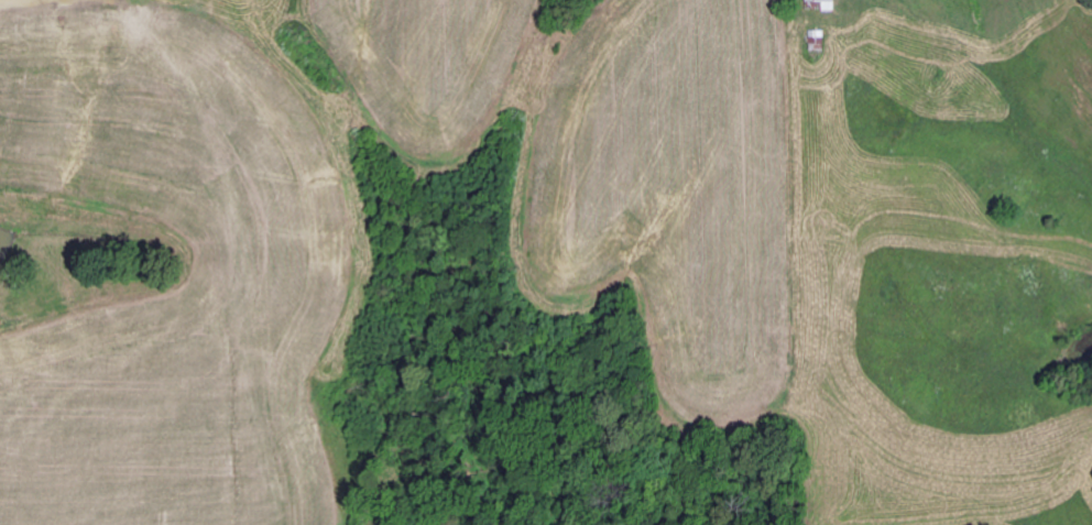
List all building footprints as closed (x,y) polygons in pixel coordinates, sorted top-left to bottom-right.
[(836,0),(807,0),(807,3),(825,4),(825,12),(836,12),(836,0)]
